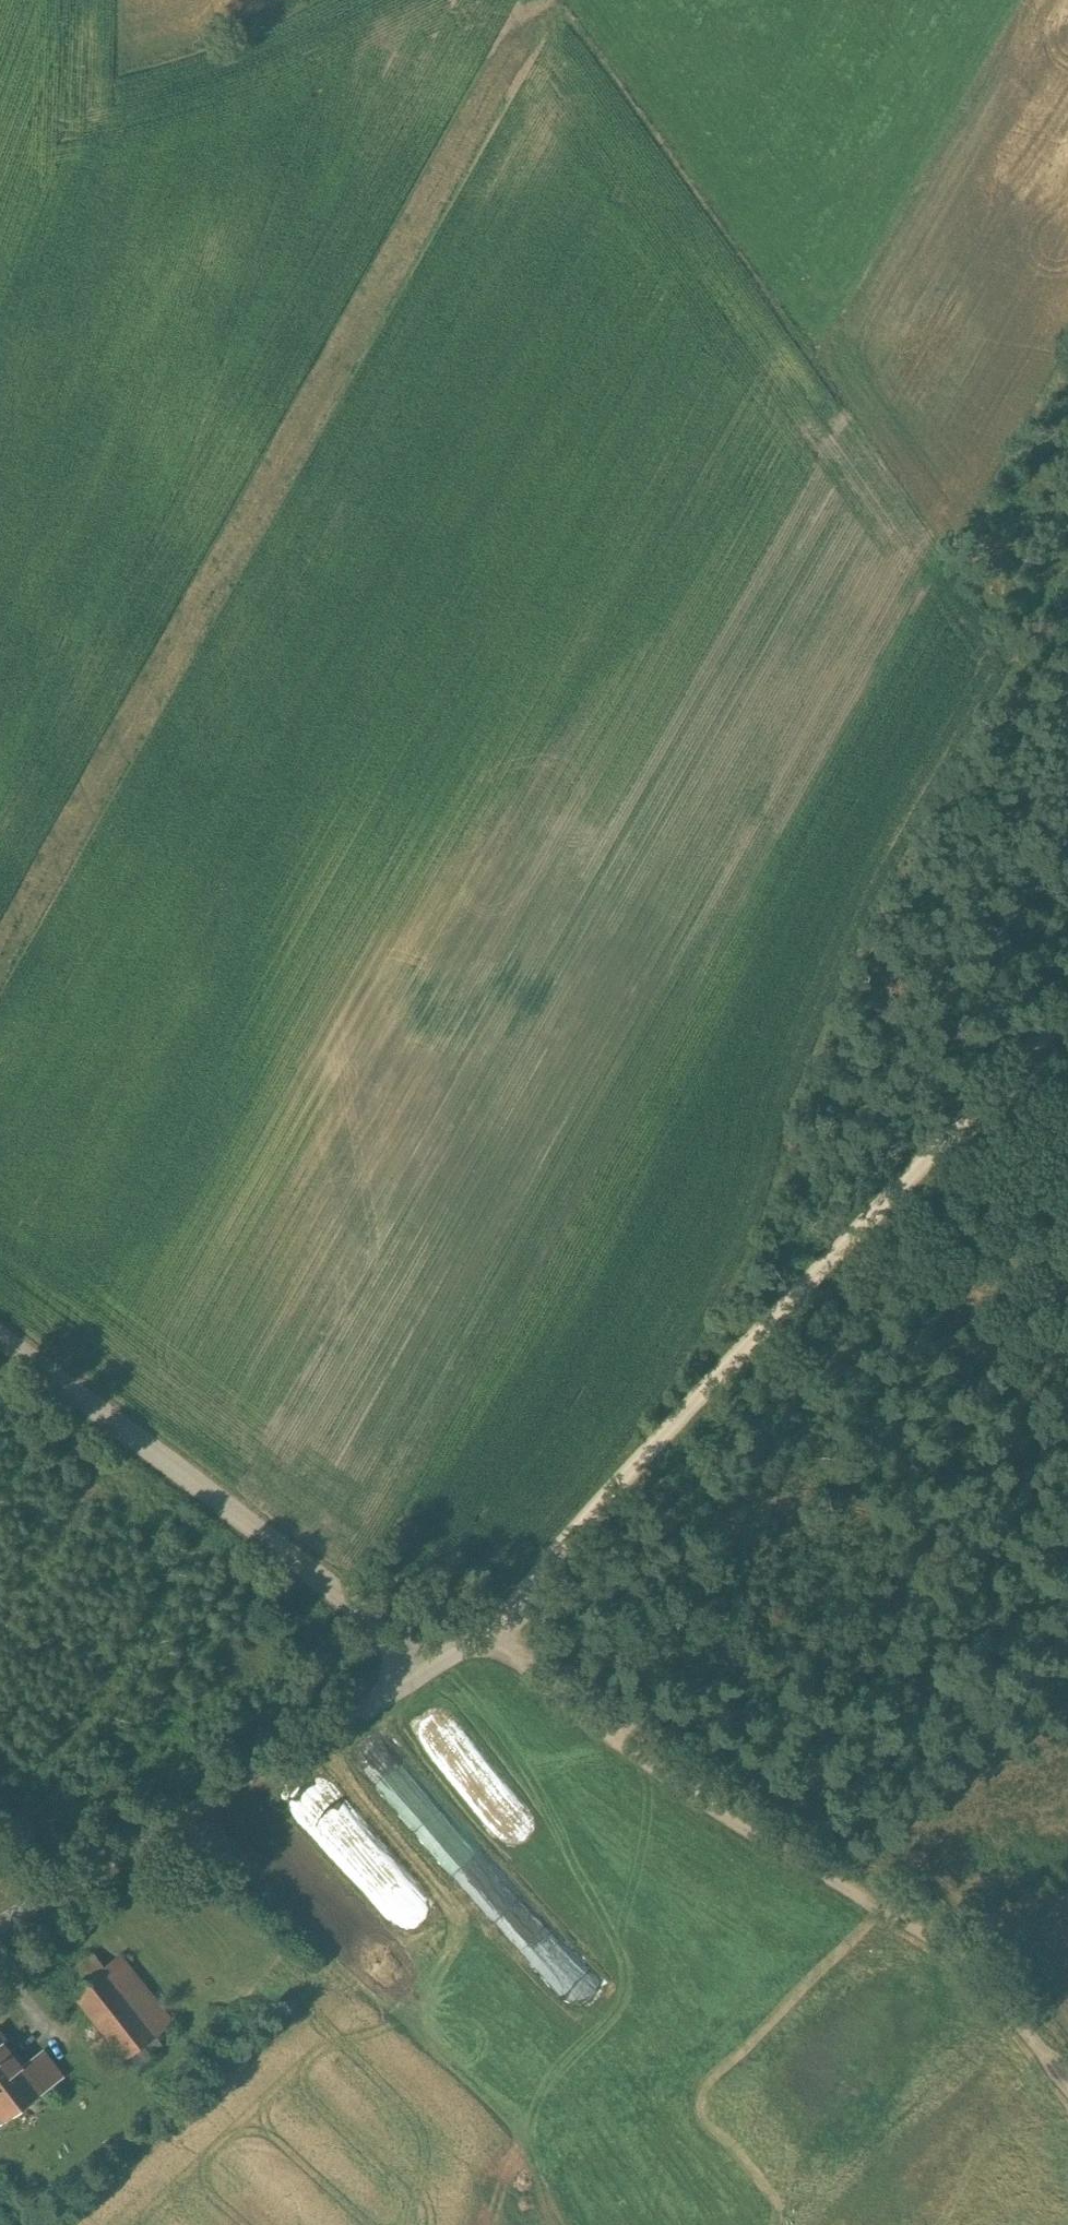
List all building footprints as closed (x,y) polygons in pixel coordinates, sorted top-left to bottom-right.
[(78,1922),(43,1943),(71,1990),(78,1986),(118,1961),(112,1950),(108,1944),(96,1952),(78,1922)] [(118,1961),(78,1986),(139,2069),(168,2047),(157,2030),(177,2015),(123,1942),(112,1950),(118,1961)] [(0,2019),(0,2078),(30,2055),(2,2018),(0,2019)] [(0,2078),(0,2109),(6,2117),(51,2082),(30,2055),(0,2078)]
